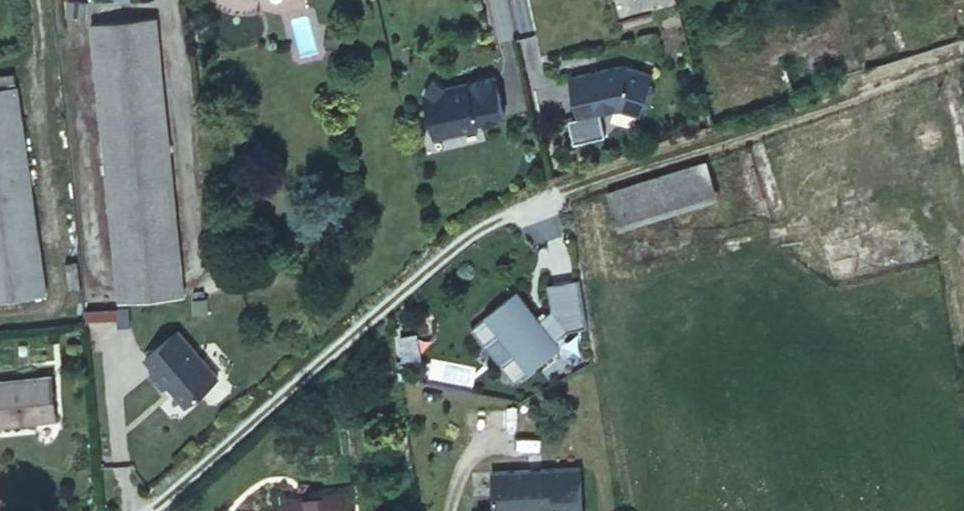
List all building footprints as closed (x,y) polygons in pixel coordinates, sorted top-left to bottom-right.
[(183,296),(155,16),(91,22),(119,301),(183,296)] [(341,33),(328,31),(326,43),(340,45),(341,33)] [(651,90),(648,83),(650,75),(621,66),(570,77),(578,117),(600,112),(599,109),(614,104),(638,113),(641,105),(648,102),(651,90)] [(504,115),(495,76),(459,85),(461,90),(453,92),(432,80),(425,94),(435,134),(452,129),(457,132),(478,127),(477,122),(504,115)] [(17,85),(0,87),(0,192),(31,188),(17,85)] [(609,191),(619,227),(720,199),(710,163),(609,191)] [(31,188),(0,192),(0,300),(46,293),(31,188)] [(501,365),(514,381),(554,348),(555,338),(566,329),(586,326),(577,277),(546,282),(551,309),(538,320),(516,291),(471,327),(484,343),(499,331),(516,353),(501,365)] [(217,377),(177,330),(144,358),(155,371),(149,375),(161,390),(167,384),(185,405),(217,377)] [(51,375),(0,380),(0,417),(1,424),(55,418),(51,375)] [(491,471),(493,510),(581,510),(579,467),(540,469),(540,472),(530,473),(530,470),(491,471)] [(349,492),(284,499),(285,510),(351,510),(349,492)]
